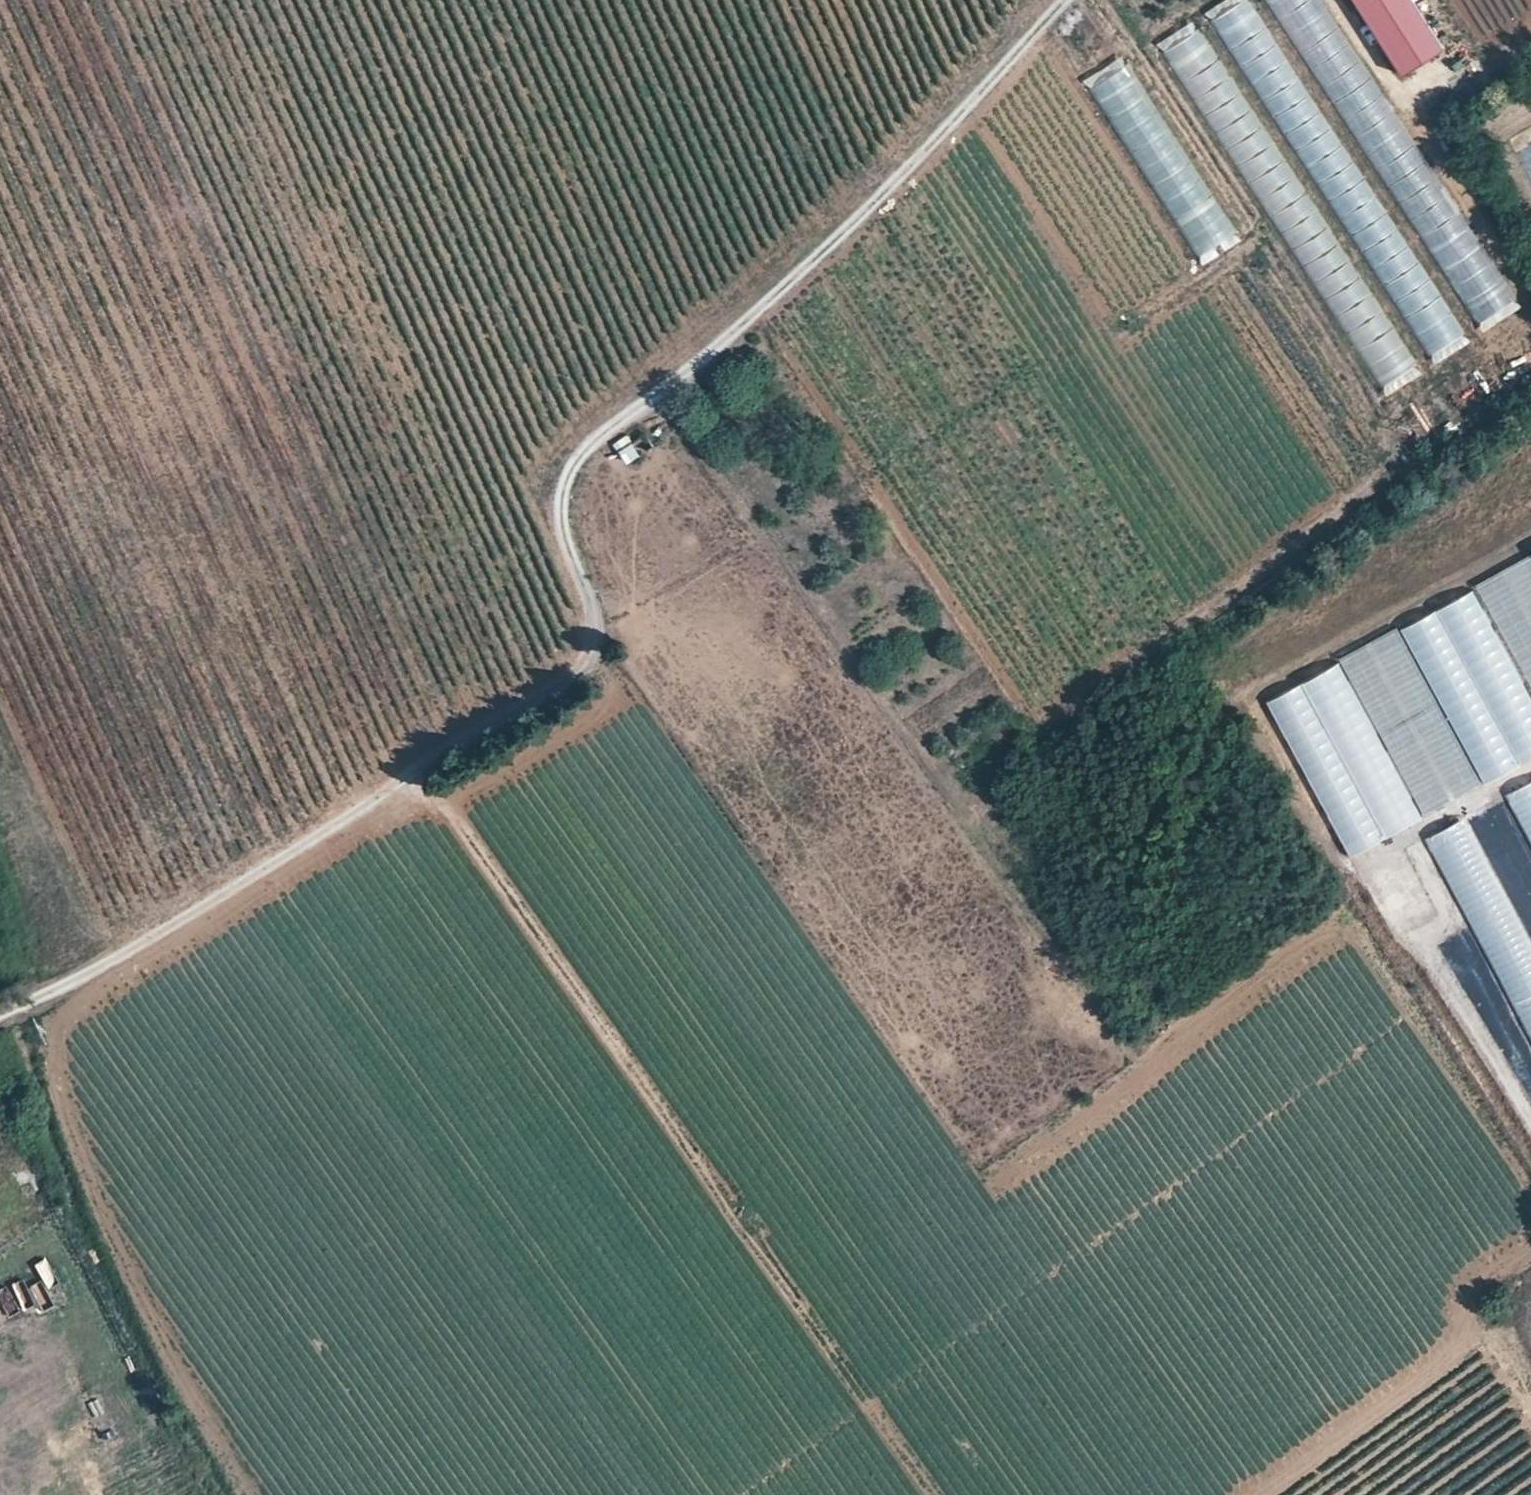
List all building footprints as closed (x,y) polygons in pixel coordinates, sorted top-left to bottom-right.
[(1207,10),(1252,88),(1279,73),(1285,82),(1261,96),(1266,104),(1299,86),(1249,0),(1224,0),(1207,10)] [(1298,58),(1339,36),(1319,0),(1266,0),(1298,58)] [(1431,38),(1407,0),(1347,0),(1389,65),(1431,38)] [(1158,40),(1177,80),(1216,62),(1198,22),(1158,40)] [(1085,77),(1104,116),(1146,96),(1127,57),(1085,77)] [(1385,397),(1419,377),(1223,58),(1186,81),(1308,279),(1321,272),(1313,259),(1330,248),(1374,319),(1348,335),(1385,397)] [(1201,265),(1240,242),(1184,151),(1182,152),(1147,95),(1111,117),(1201,265)] [(1441,292),(1404,310),(1431,364),(1468,346),(1441,292)] [(1509,793),(1530,837),(1530,782),(1509,793)] [(1527,952),(1468,819),(1429,836),(1489,969),(1527,952)]
